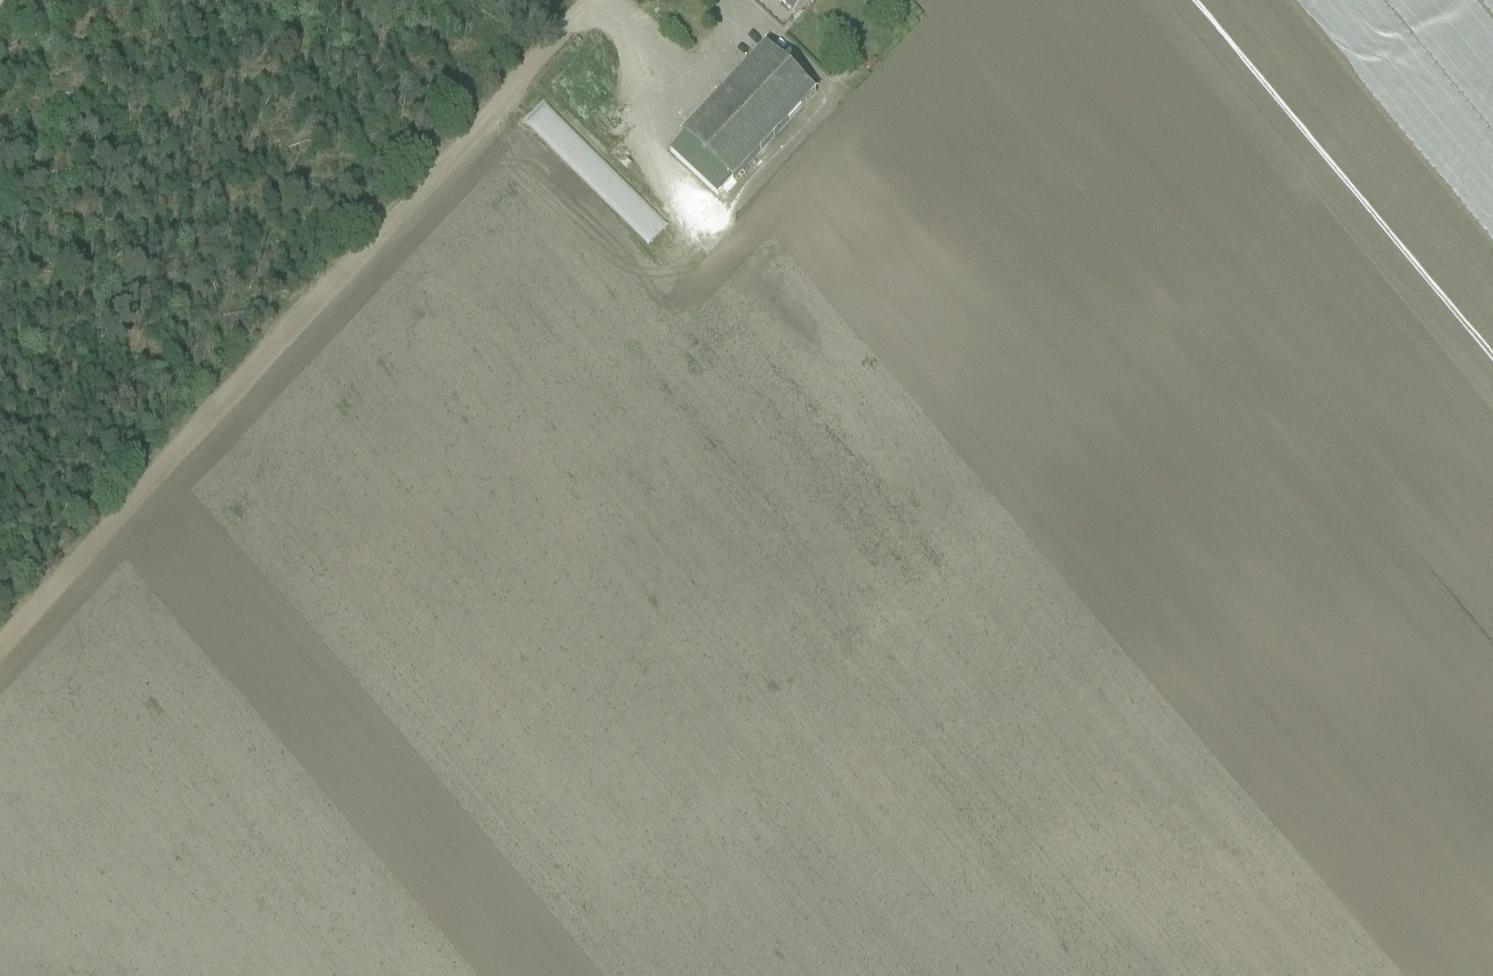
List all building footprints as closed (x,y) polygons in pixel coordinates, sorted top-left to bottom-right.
[(809,0),(777,0),(794,16),(809,0)] [(571,42),(572,43),(576,47),(581,42),(576,37),(571,42)] [(765,46),(682,135),(731,182),(815,93),(765,46)]
